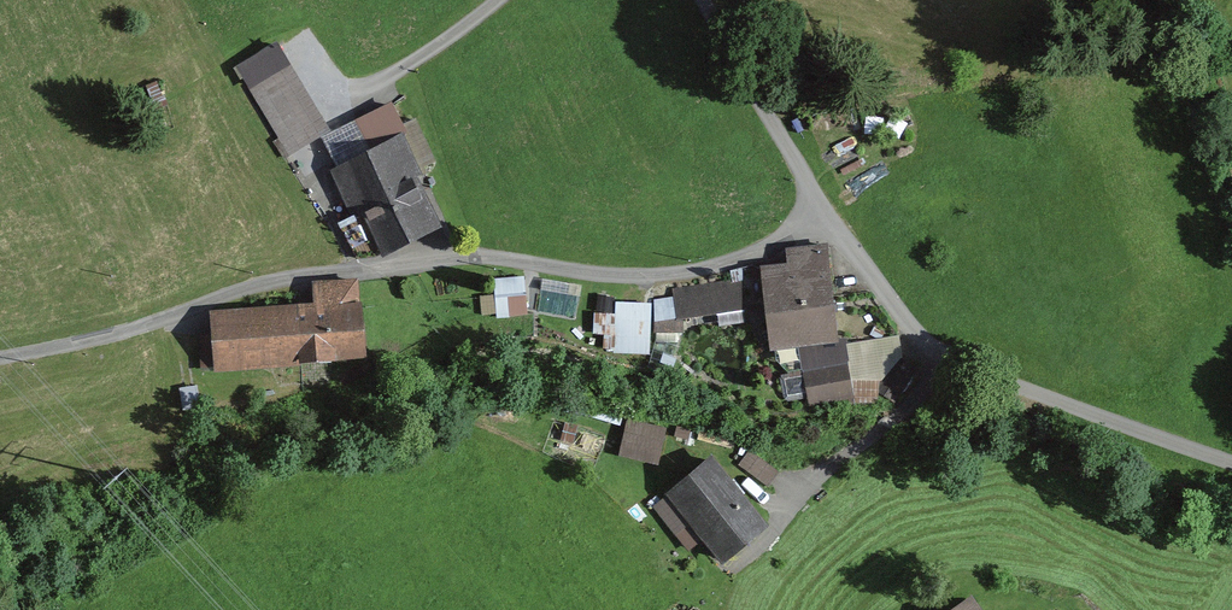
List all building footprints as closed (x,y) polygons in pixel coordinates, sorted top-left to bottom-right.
[(249,84),(290,148),(326,125),(285,61),(249,84)] [(358,257),(375,249),(432,220),(406,168),(428,157),(410,120),(396,128),(384,104),(324,134),(338,161),(325,167),(335,187),(326,192),(358,257)] [(786,263),(758,265),(763,343),(838,337),(831,238),(784,241),(786,263)] [(529,268),(500,269),(501,308),(531,306),(529,268)] [(306,301),(208,305),(210,364),(359,358),(355,276),(306,278),(306,301)] [(657,344),(658,291),(601,290),(601,325),(620,325),(620,344),(657,344)] [(625,417),(615,453),(655,464),(665,428),(625,417)] [(705,451),(654,491),(711,562),(762,521),(705,451)] [(947,609),(967,609),(961,601),(947,609)]
